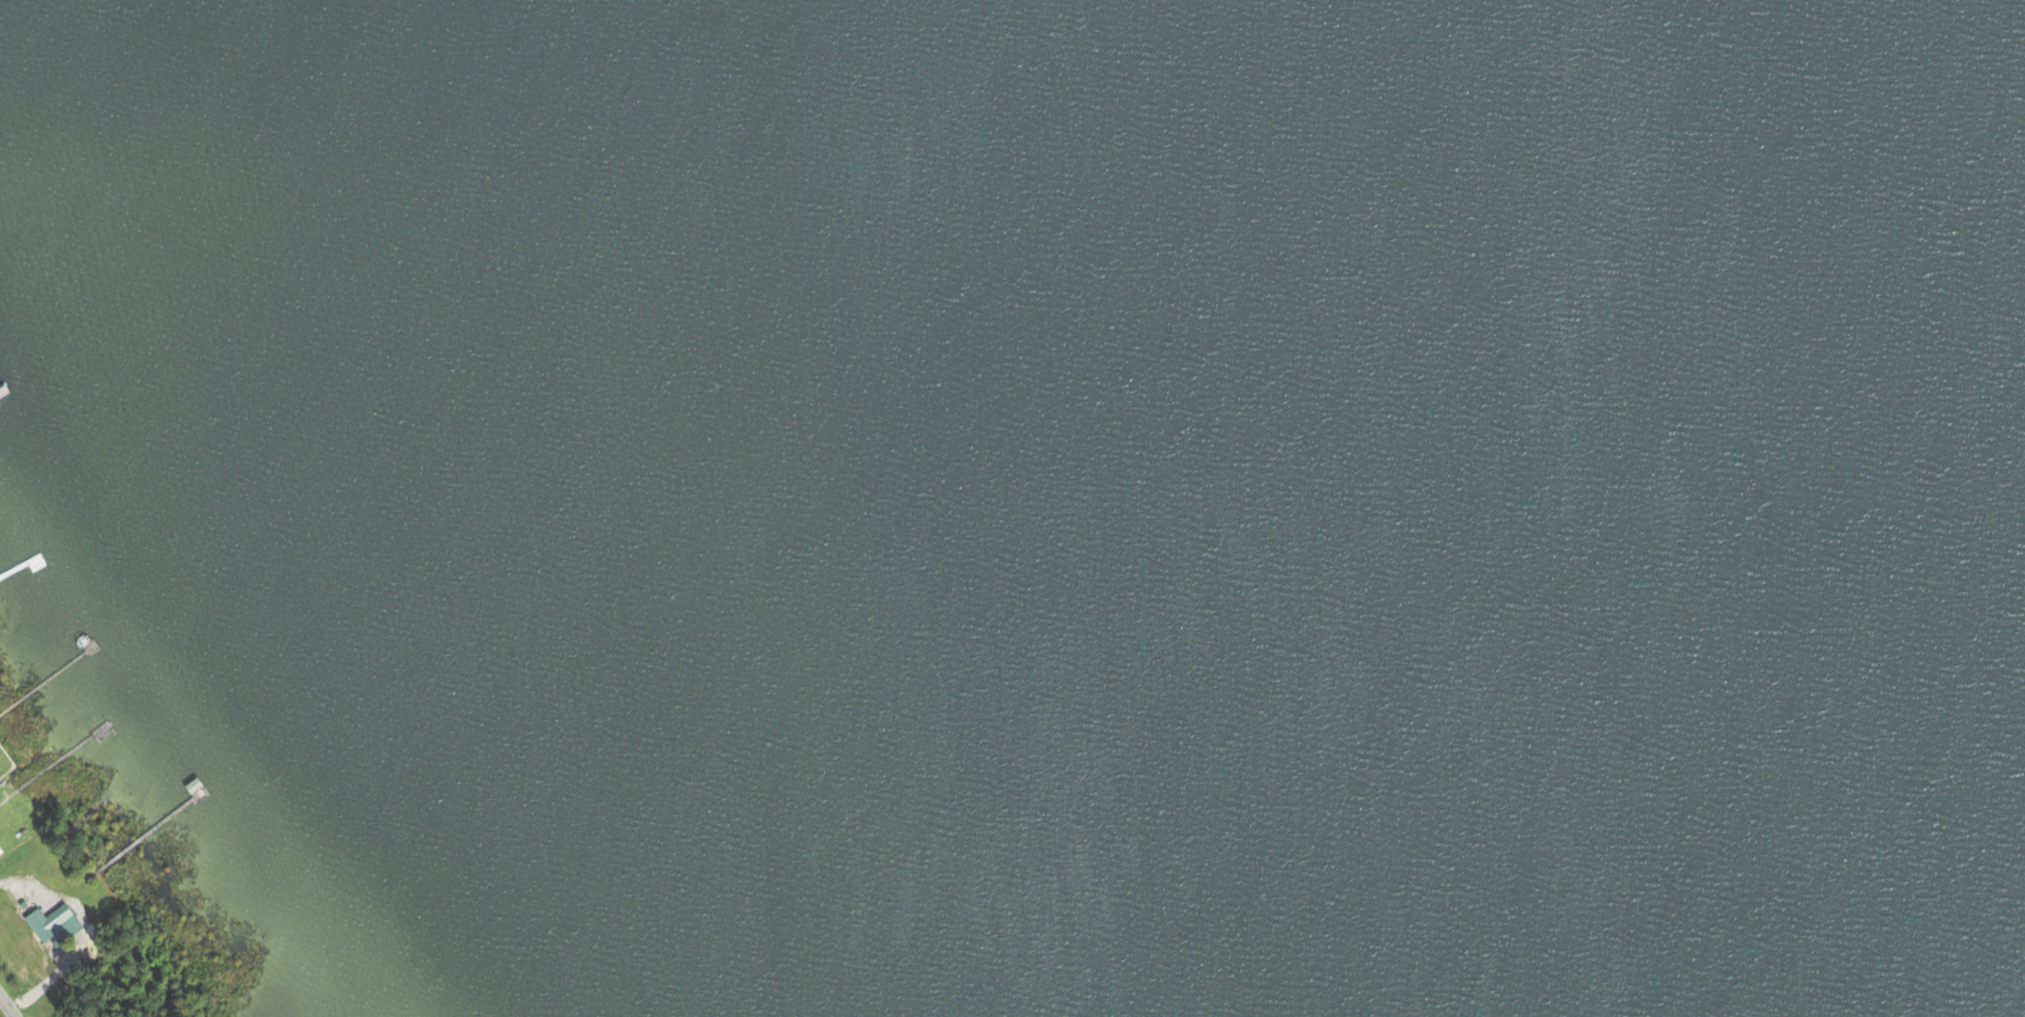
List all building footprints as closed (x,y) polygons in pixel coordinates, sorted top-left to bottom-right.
[(114,731),(107,721),(92,731),(99,741),(114,731)] [(199,786),(194,780),(184,788),(189,794),(199,786)] [(42,917),(37,908),(22,917),(38,944),(60,932),(64,939),(80,930),(65,904),(42,917)]
